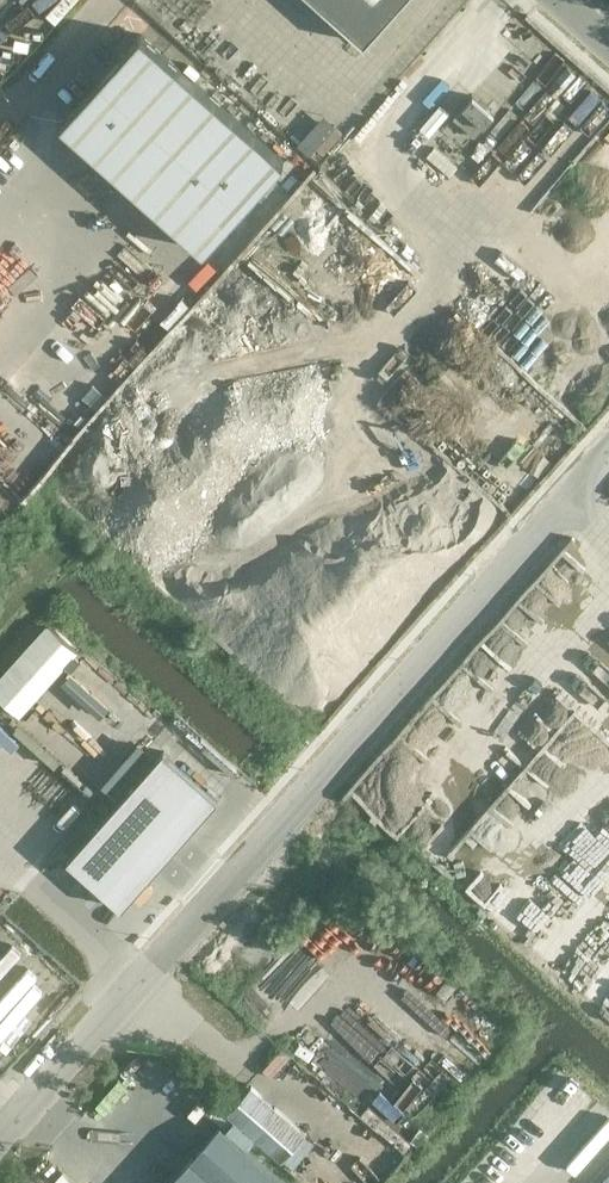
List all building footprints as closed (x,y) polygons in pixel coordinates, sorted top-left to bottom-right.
[(365,43),(403,0),(317,0),(365,43)] [(142,33),(62,122),(205,249),(284,160),(142,33)] [(476,134),(494,113),(472,95),(454,115),(476,134)] [(299,139),(317,155),(343,126),(325,110),(299,139)] [(91,301),(70,330),(121,366),(142,337),(91,301)] [(21,711),(81,648),(50,619),(0,671),(0,692),(21,711)] [(70,856),(68,858),(123,907),(219,798),(164,750),(70,856)] [(537,946),(608,1007),(608,862),(537,946)] [(476,1033),(494,1013),(478,999),(460,1019),(476,1033)] [(282,1160),(307,1132),(252,1085),(228,1112),(282,1160)] [(167,1182),(286,1182),(220,1124),(167,1182)]
